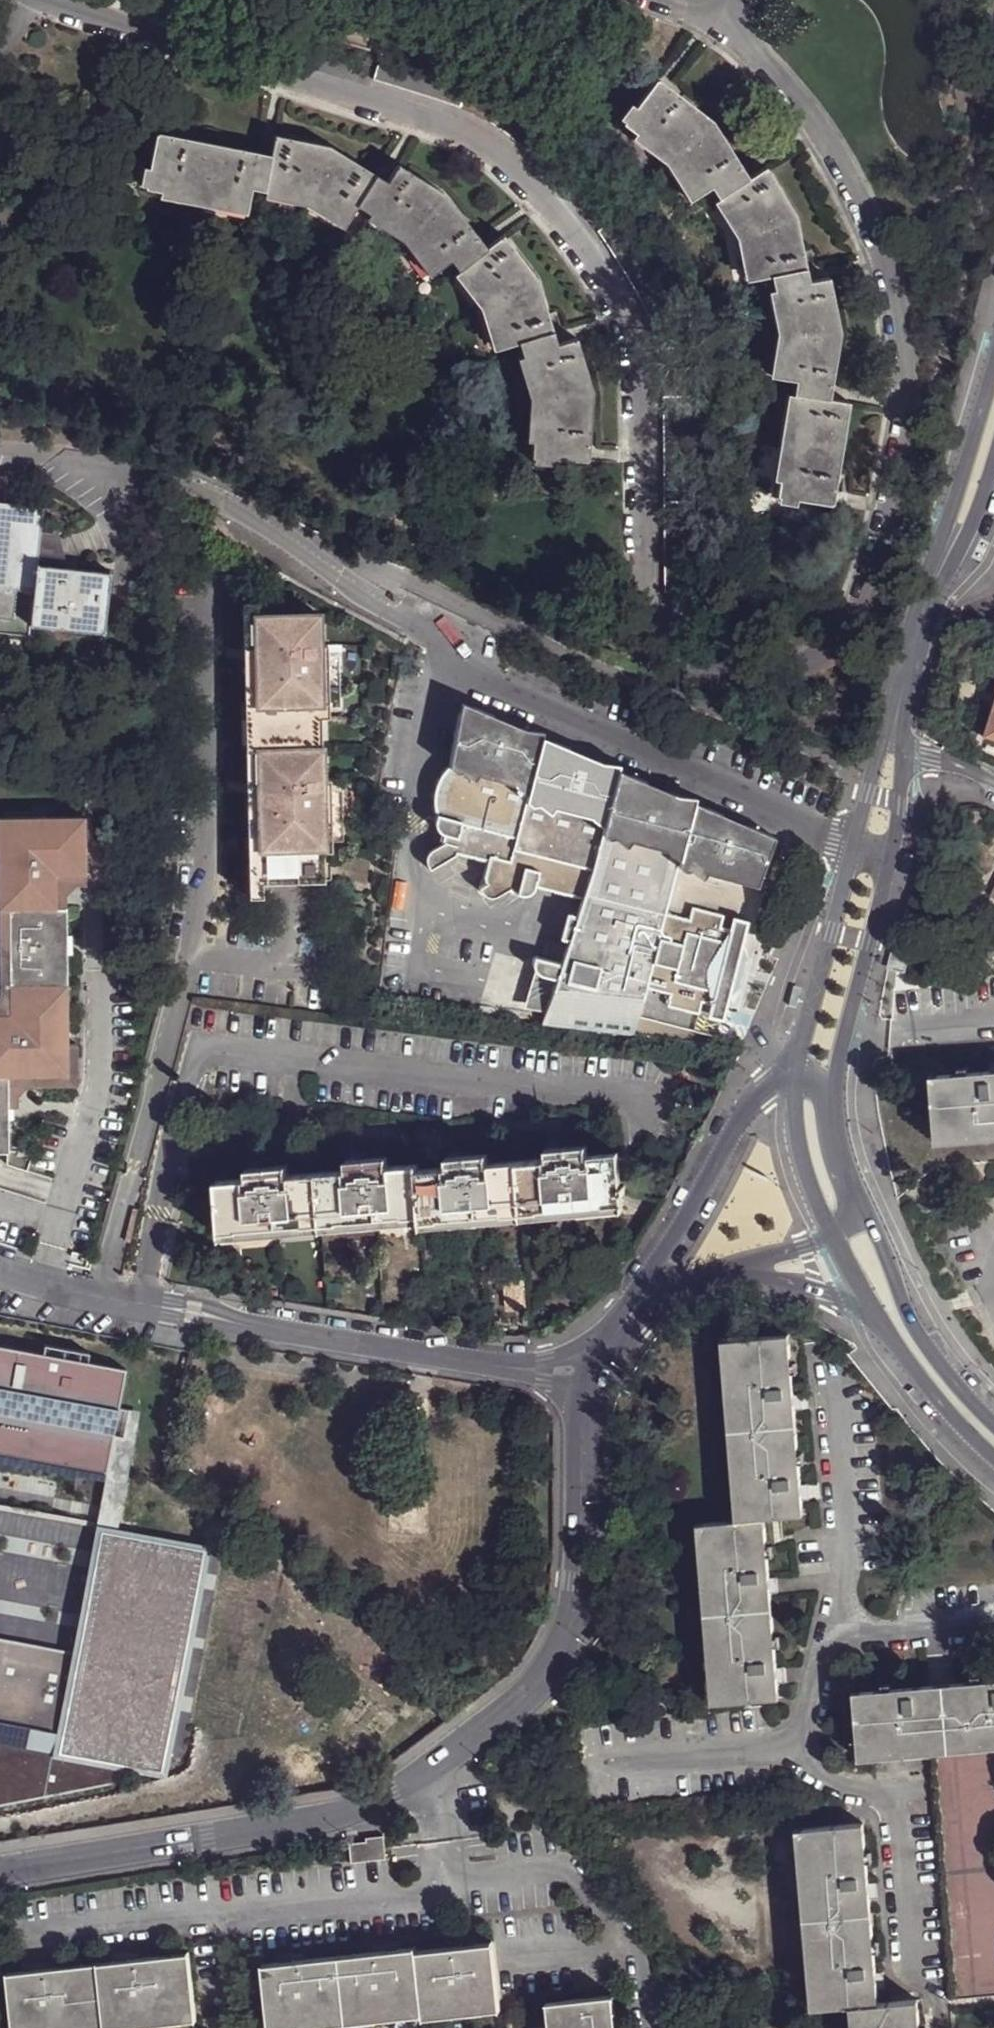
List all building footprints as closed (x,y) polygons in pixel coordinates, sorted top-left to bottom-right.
[(719,199),(747,180),(712,121),(656,80),(621,119),(665,163),(688,200),(711,187),(719,199)] [(266,192),(272,156),(156,134),(149,168),(146,186),(146,188),(161,191),(160,197),(245,214),(252,188),(266,192)] [(276,137),(272,156),(266,192),(265,198),(306,205),(343,228),(357,206),(370,213),(387,183),(375,176),(329,147),(276,137)] [(397,166),(387,183),(370,213),(366,219),(403,241),(429,276),(451,260),(459,270),(486,249),(445,194),(397,166)] [(141,185),(146,186),(149,168),(144,168),(141,185)] [(764,168),(747,180),(719,199),(714,203),(736,237),(745,281),(772,275),(774,291),(808,283),(805,269),(795,214),(764,168)] [(502,236),(486,249),(459,270),(454,273),(481,308),(493,350),(519,343),(523,356),(557,345),(537,279),(502,236)] [(789,384),(787,397),(827,404),(838,336),(827,279),(808,283),(774,291),(768,292),(777,333),(769,381),(789,384)] [(531,444),(530,460),(550,461),(587,463),(592,392),(576,339),(557,345),(523,356),(518,358),(530,398),(527,444),(531,444)] [(827,404),(787,397),(772,484),(779,485),(777,500),(795,503),(830,509),(847,407),(827,404)] [(550,461),(530,460),(530,467),(550,468),(550,461)] [(794,509),(795,503),(777,500),(775,505),(794,509)] [(30,639),(31,624),(37,565),(40,532),(42,509),(0,504),(0,636),(30,639)] [(52,533),(40,532),(37,565),(67,569),(52,533)] [(67,569),(37,565),(31,624),(102,632),(109,574),(67,569)] [(259,882),(258,615),(258,602),(244,603),(247,894),(260,895),(260,882),(259,882)] [(320,645),(320,614),(258,615),(259,882),(260,882),(323,881),(322,851),(330,851),(330,840),(330,802),(330,779),(322,779),(322,717),(329,717),(329,707),(329,668),(329,645),(320,645)] [(494,719),(462,704),(448,769),(438,817),(436,816),(435,819),(436,828),(441,835),(444,836),(442,845),(428,853),(426,856),(426,864),(429,871),(456,854),(457,847),(489,856),(487,862),(483,878),(485,885),(478,889),(483,895),(484,896),(489,899),(496,897),(504,892),(516,894),(516,897),(523,897),(530,893),(534,887),(536,880),(585,893),(583,900),(576,919),(568,943),(560,967),(533,959),(532,963),(533,970),(537,976),(555,982),(551,992),(641,1003),(645,989),(668,996),(665,1008),(697,1016),(700,1004),(709,1006),(724,1011),(726,1004),(728,997),(740,950),(743,936),(729,932),(719,929),(722,917),(690,909),(688,921),(664,915),(677,868),(682,873),(688,872),(701,881),(706,875),(755,888),(773,840),(710,813),(664,815),(668,807),(646,798),(651,787),(634,779),(588,782),(591,774),(569,765),(574,754),(553,744),(507,747),(510,739),(489,730),(494,719)] [(525,732),(494,719),(489,730),(510,739),(507,747),(553,744),(540,738),(541,734),(525,732)] [(987,727),(983,741),(993,745),(993,730),(987,727)] [(606,767),(574,754),(569,765),(591,774),(588,782),(634,779),(621,774),(622,769),(606,767)] [(433,804),(436,816),(438,817),(448,769),(447,770),(439,780),(434,791),(433,804)] [(682,800),(651,787),(646,798),(668,807),(664,815),(710,813),(697,807),(698,802),(682,800)] [(0,819),(0,910),(8,910),(9,1015),(0,1015),(0,1153),(7,1152),(8,1152),(7,1107),(7,1077),(68,1076),(68,1046),(66,909),(57,909),(56,877),(86,876),(85,818),(0,819)] [(456,854),(487,862),(489,856),(457,847),(456,854)] [(86,885),(86,876),(56,877),(57,909),(66,909),(66,895),(75,885),(86,885)] [(534,887),(583,900),(585,893),(536,880),(534,887)] [(9,1015),(8,910),(0,910),(0,1015),(9,1015)] [(560,940),(568,943),(576,919),(568,916),(560,940)] [(732,920),(729,932),(743,936),(747,924),(732,920)] [(745,963),(740,950),(728,997),(739,988),(743,972),(745,963)] [(721,1023),(724,1011),(709,1006),(706,1019),(721,1023)] [(77,1046),(68,1046),(68,1076),(7,1077),(7,1107),(17,1108),(17,1096),(27,1087),(77,1086),(77,1046)] [(931,1077),(936,1136),(993,1131),(993,1072),(931,1077)] [(547,1149),(549,1161),(587,1159),(586,1146),(547,1149)] [(34,1152),(8,1152),(7,1152),(7,1166),(27,1172),(34,1152)] [(449,1169),(417,1171),(420,1220),(420,1225),(620,1209),(618,1155),(587,1159),(549,1161),(489,1166),(449,1169)] [(448,1158),(449,1169),(489,1166),(488,1155),(448,1158)] [(348,1163),(349,1172),(387,1170),(387,1158),(348,1163)] [(288,1178),(249,1181),(226,1182),(230,1236),(420,1220),(417,1171),(417,1166),(387,1170),(349,1172),(288,1178)] [(248,1170),(249,1181),(288,1178),(287,1167),(248,1170)] [(132,1205),(124,1237),(129,1238),(137,1206),(132,1205)] [(730,1340),(738,1521),(765,1519),(797,1516),(789,1336),(730,1340)] [(108,1474),(126,1371),(0,1348),(0,1455),(108,1474)] [(765,1519),(738,1521),(706,1524),(721,1703),(780,1698),(765,1519)] [(119,1546),(98,1654),(0,1637),(0,1723),(162,1754),(199,1561),(119,1546)] [(855,1693),(860,1753),(929,1747),(993,1742),(993,1682),(855,1693)] [(0,1740),(0,1808),(120,1785),(124,1762),(0,1740)] [(929,1747),(949,2001),(993,1998),(993,1742),(929,1747)] [(820,2009),(860,2006),(879,2005),(864,1825),(805,1830),(820,2009)] [(365,1843),(349,1844),(349,1862),(385,1859),(381,1836),(365,1837),(365,1843)] [(267,1956),(274,2022),(427,2006),(427,2012),(503,2005),(495,1939),(421,1946),(420,1941),(267,1956)] [(20,2027),(24,2027),(200,2009),(193,1946),(13,1965),(20,2027)] [(551,2000),(554,2027),(619,2027),(615,1993),(551,2000)] [(949,2001),(951,2015),(993,2012),(993,1998),(949,2001)] [(860,2006),(861,2027),(921,2027),(919,2002),(879,2005),(860,2006)]
